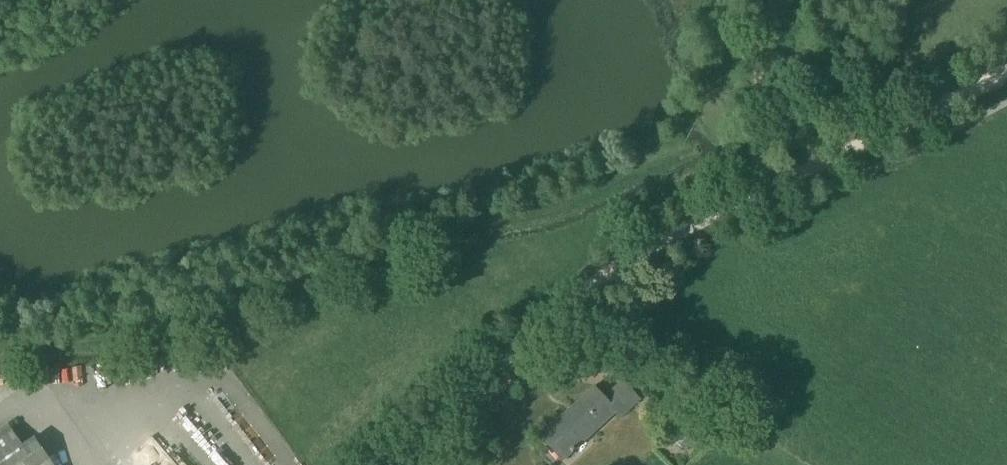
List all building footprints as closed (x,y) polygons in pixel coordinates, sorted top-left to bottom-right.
[(92,360),(37,367),(38,378),(48,377),(49,383),(62,382),(61,374),(94,370),(92,360)] [(542,437),(562,459),(614,411),(620,416),(638,399),(622,382),(605,398),(595,388),(542,437)] [(175,403),(179,414),(196,407),(192,396),(175,403)] [(34,441),(22,449),(8,429),(0,434),(0,464),(51,464),(34,441)]
